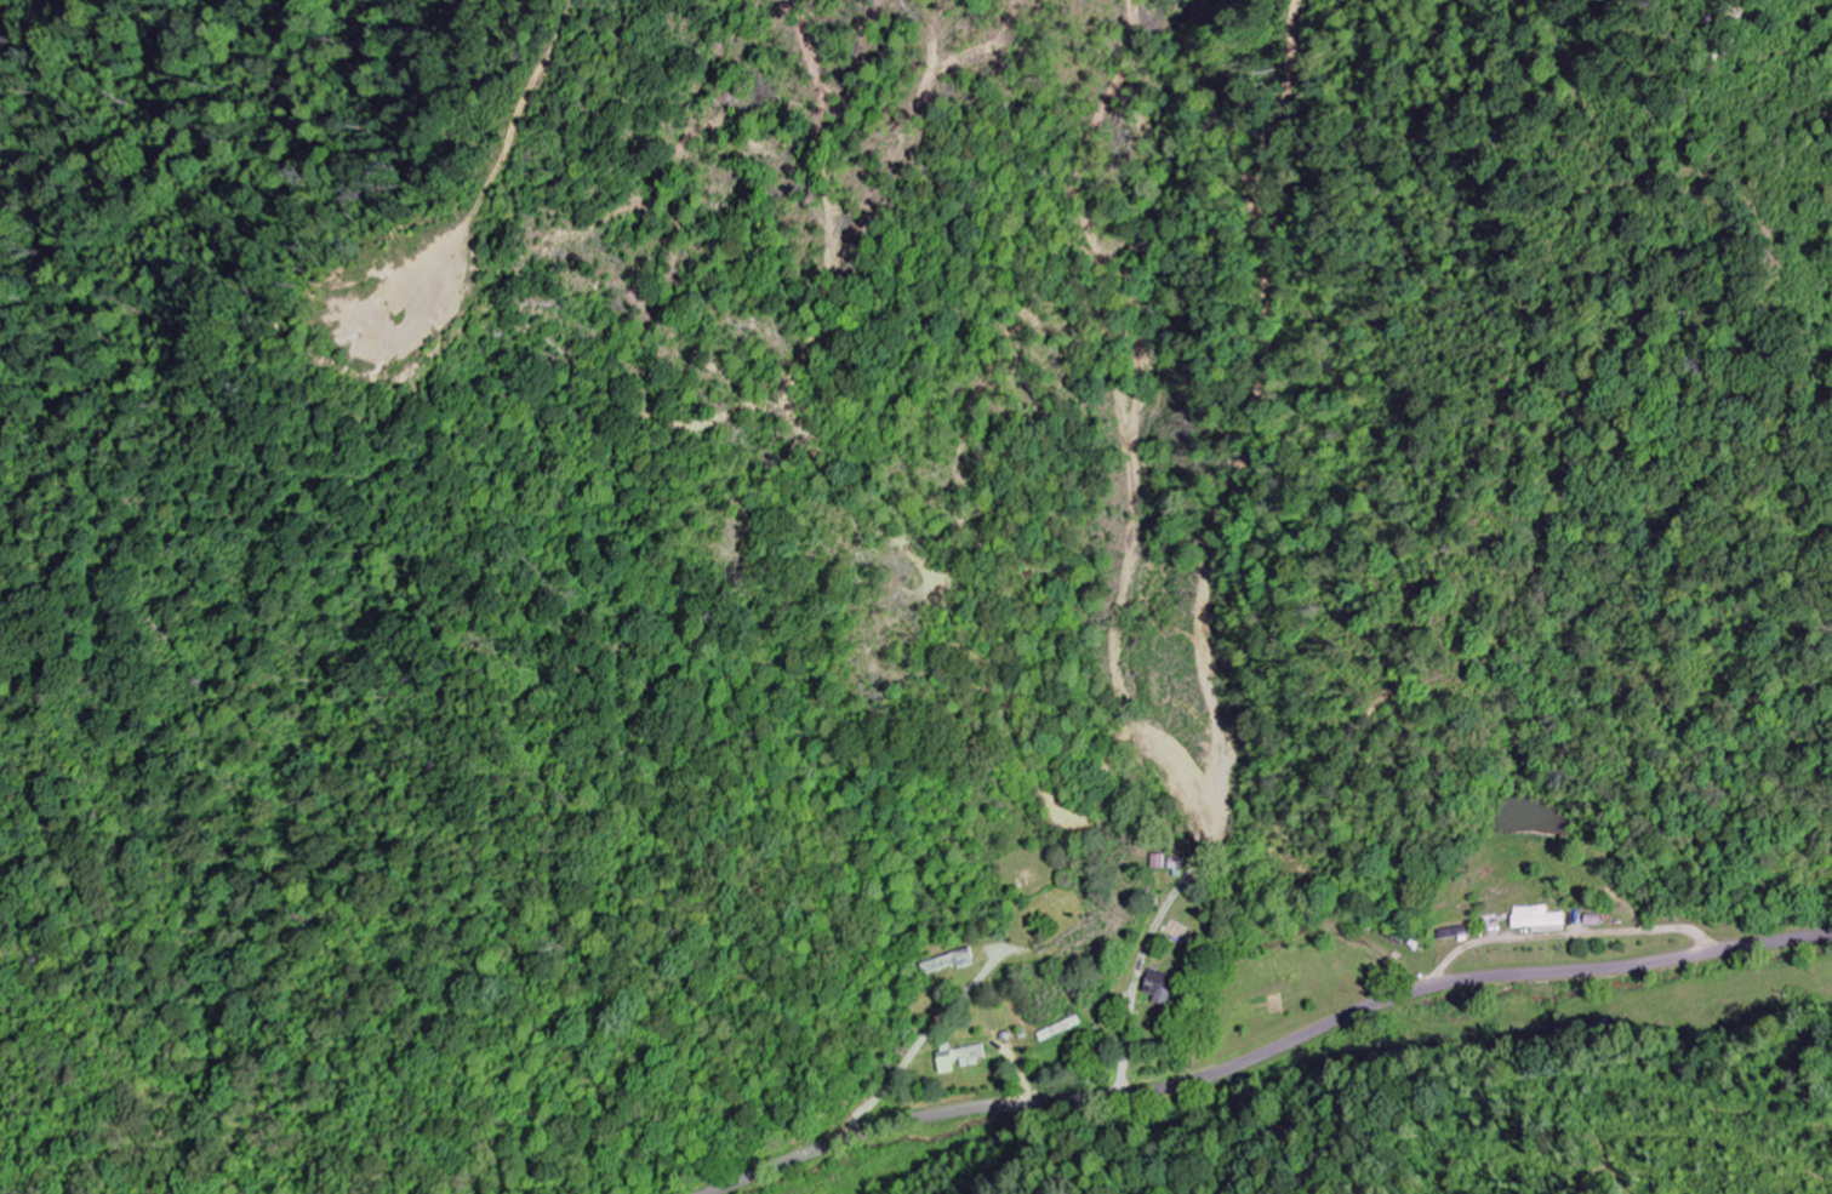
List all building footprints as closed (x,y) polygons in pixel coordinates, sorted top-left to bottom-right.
[(1512,908),(1513,931),(1566,929),(1566,913),(1549,914),(1549,906),(1512,908)] [(1148,992),(1161,996),(1159,1002),(1176,1009),(1186,981),(1156,971),(1148,992)] [(965,1066),(991,1062),(989,1045),(942,1052),(945,1075),(960,1073),(958,1062),(965,1061),(965,1066)]
